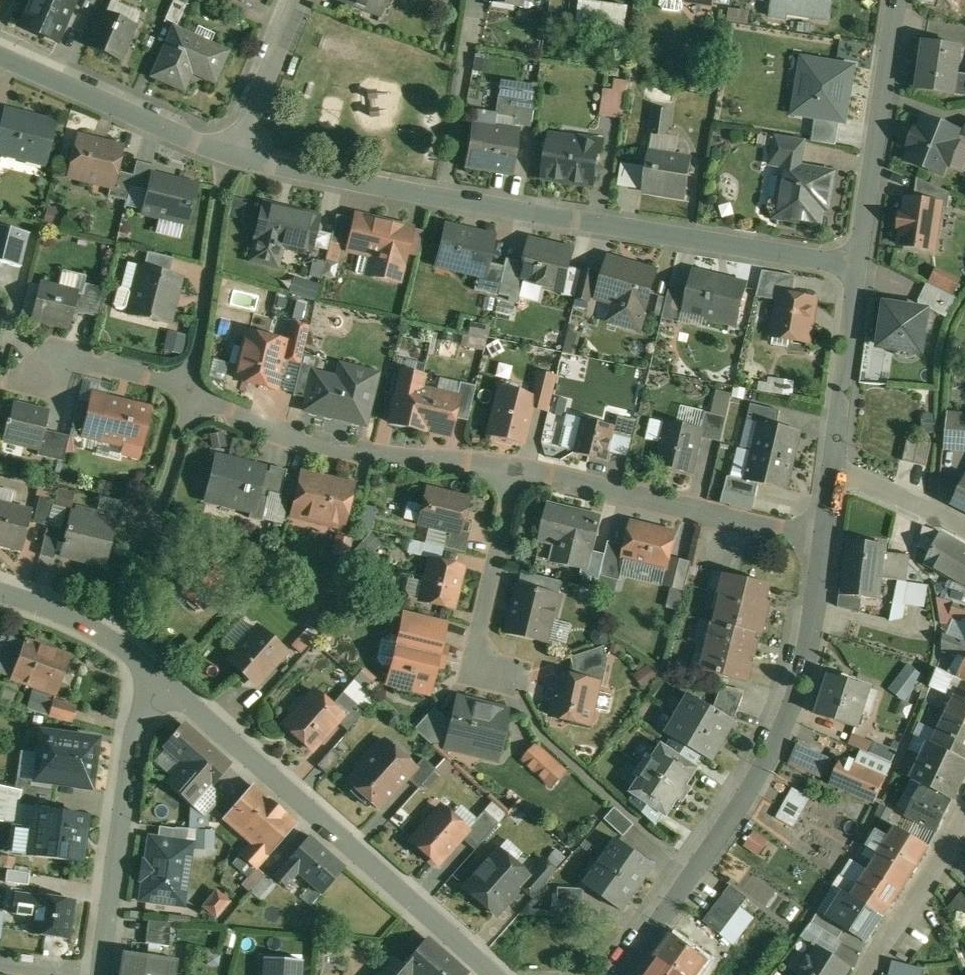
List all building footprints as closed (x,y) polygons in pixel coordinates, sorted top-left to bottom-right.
[(21,25),(58,42),(76,0),(32,0),(21,25)] [(181,0),(174,0),(166,18),(178,23),(187,3),(181,0)] [(364,7),(366,4),(381,11),(380,14),(382,15),(388,0),(346,0),(364,7)] [(633,36),(635,2),(604,0),(586,0),(584,33),(633,36)] [(661,5),(664,9),(680,12),(684,9),(685,0),(662,0),(661,5)] [(774,0),(772,0),(770,0),(768,1),(767,8),(769,11),(772,11),(771,15),(787,18),(787,12),(830,19),(833,0),(774,0)] [(135,24),(103,10),(88,46),(120,60),(135,24)] [(227,53),(175,29),(155,74),(184,88),(192,70),(214,80),(227,53)] [(926,41),(919,89),(964,96),(964,74),(957,73),(961,46),(926,41)] [(793,114),(845,122),(853,66),(801,58),(793,114)] [(629,83),(617,81),(615,92),(615,93),(627,95),(629,83)] [(537,93),(518,90),(517,99),(536,101),(537,93)] [(615,92),(605,90),(602,114),(624,117),(627,95),(615,93),(615,92)] [(536,101),(517,99),(513,124),(532,127),(536,101)] [(671,110),(657,108),(653,134),(667,137),(671,110)] [(22,119),(23,115),(6,111),(0,133),(0,152),(2,153),(29,159),(30,155),(45,159),(44,163),(46,164),(56,123),(54,123),(54,126),(22,119)] [(960,131),(925,117),(920,129),(917,128),(910,147),(913,148),(908,160),(943,174),(947,165),(948,165),(958,141),(957,140),(960,131)] [(519,132),(476,125),(470,165),(513,172),(519,132)] [(806,140),(776,135),(771,164),(785,166),(785,165),(801,168),(806,140)] [(582,137),(579,140),(556,136),(551,139),(550,146),(554,151),(552,160),(547,164),(545,177),(593,185),(595,176),(603,170),(597,162),(598,155),(601,155),(603,141),(582,137)] [(122,148),(79,137),(70,175),(96,182),(98,176),(112,180),(111,186),(113,186),(117,171),(122,148)] [(692,159),(650,152),(647,167),(644,190),(645,190),(645,191),(666,195),(666,193),(686,197),(692,159)] [(157,166),(137,161),(134,175),(131,186),(150,191),(153,175),(154,176),(157,166)] [(801,168),(785,165),(785,166),(779,199),(775,198),(770,202),(768,208),(772,214),(777,214),(777,216),(820,223),(822,209),(822,208),(821,207),(821,206),(818,205),(820,192),(826,193),(828,192),(829,192),(830,191),(831,190),(833,173),(801,168)] [(636,166),(632,188),(644,190),(647,167),(636,166)] [(134,175),(117,171),(113,186),(111,186),(109,196),(128,201),(131,186),(134,175)] [(154,176),(153,175),(150,191),(144,212),(185,222),(190,205),(192,205),(197,186),(154,176)] [(951,192),(918,178),(915,199),(942,203),(941,206),(949,207),(951,192)] [(915,199),(907,198),(905,214),(902,214),(900,228),(903,228),(900,244),(935,249),(941,206),(942,203),(915,199)] [(235,216),(248,218),(250,202),(237,200),(235,216)] [(320,217),(264,203),(255,239),(256,240),(252,260),(278,266),(282,246),(310,253),(311,253),(316,231),(320,217)] [(356,219),(337,214),(332,235),(331,241),(349,246),(356,219)] [(412,228),(357,215),(356,219),(349,246),(349,250),(379,257),(374,277),(399,283),(412,228)] [(495,237),(446,225),(439,256),(455,260),(453,269),(478,275),(485,277),(489,262),(495,237)] [(0,226),(0,268),(1,263),(21,267),(29,233),(0,226)] [(332,235),(316,231),(311,253),(310,253),(308,259),(325,263),(331,241),(332,235)] [(573,250),(531,240),(526,263),(522,280),(523,280),(564,290),(573,250)] [(174,258),(149,252),(145,267),(170,273),(174,258)] [(609,257),(598,298),(622,305),(617,322),(641,329),(657,271),(609,257)] [(526,263),(506,258),(504,266),(505,266),(500,284),(501,284),(521,289),(523,280),(522,280),(526,263)] [(504,266),(489,262),(485,277),(478,275),(475,290),(498,295),(501,284),(500,284),(504,266)] [(145,267),(141,266),(135,290),(122,287),(118,289),(114,305),(116,308),(129,312),(129,314),(169,324),(182,277),(170,273),(145,267)] [(598,273),(584,269),(577,297),(591,301),(598,273)] [(797,275),(763,270),(757,297),(780,300),(781,293),(793,295),(797,275)] [(747,284),(694,271),(689,294),(684,312),(686,312),(688,307),(705,311),(704,317),(737,325),(747,284)] [(321,301),(326,283),(300,276),(295,293),(321,301)] [(78,292),(41,283),(33,318),(70,327),(74,311),(78,292)] [(106,288),(85,283),(83,294),(78,292),(74,311),(99,317),(106,288)] [(957,298),(928,283),(918,303),(947,317),(957,298)] [(689,294),(670,289),(663,318),(683,323),(686,312),(684,312),(689,294)] [(793,295),(781,293),(780,300),(775,330),(789,332),(788,338),(808,342),(809,338),(812,335),(813,326),(811,324),(815,299),(793,295)] [(284,310),(302,313),(304,301),(286,298),(284,310)] [(927,311),(887,305),(881,345),(921,350),(927,311)] [(491,349),(495,322),(468,318),(467,329),(471,330),(468,345),(491,349)] [(310,328),(291,323),(287,342),(288,342),(284,359),(301,363),(303,354),(310,328)] [(172,330),(169,350),(188,353),(191,333),(172,330)] [(569,350),(581,353),(586,333),(574,331),(569,350)] [(287,342),(251,333),(246,336),(244,346),(247,351),(249,352),(246,364),(244,363),(239,366),(237,375),(240,380),(277,389),(284,359),(288,342),(287,342)] [(319,358),(303,354),(301,363),(294,395),(309,399),(315,374),(316,374),(319,358)] [(316,374),(315,374),(309,399),(306,409),(365,424),(377,374),(356,369),(353,383),(316,374)] [(457,397),(421,388),(424,376),(403,371),(391,423),(424,430),(425,428),(432,430),(437,427),(437,426),(451,430),(454,417),(458,401),(456,401),(457,397)] [(558,376),(540,372),(534,396),(535,396),(532,407),(549,411),(558,376)] [(800,381),(766,376),(764,390),(798,395),(800,381)] [(520,384),(507,381),(502,384),(501,387),(500,387),(488,435),(523,444),(532,407),(535,396),(534,396),(518,392),(520,384)] [(476,386),(460,382),(457,397),(456,401),(458,401),(454,417),(468,421),(476,386)] [(732,397),(717,393),(714,403),(730,407),(732,397)] [(151,409),(108,399),(106,406),(99,435),(98,438),(141,448),(151,409)] [(106,406),(92,402),(85,432),(99,435),(106,406)] [(730,407),(714,403),(712,413),(728,417),(730,407)] [(781,410),(752,403),(748,419),(762,422),(777,426),(781,410)] [(49,413),(14,405),(10,421),(7,421),(6,425),(7,425),(4,439),(39,448),(41,448),(45,430),(49,413)] [(712,413),(706,411),(701,430),(702,431),(701,437),(721,442),(728,417),(712,413)] [(948,416),(945,445),(964,447),(964,417),(948,416)] [(588,419),(586,429),(581,428),(575,453),(610,461),(618,426),(588,419)] [(701,430),(667,422),(667,423),(652,419),(647,438),(663,442),(658,463),(693,471),(701,437),(702,431),(701,430)] [(777,426),(762,422),(755,451),(794,460),(801,431),(777,426)] [(70,436),(45,430),(41,448),(39,448),(38,455),(64,461),(70,436)] [(932,442),(909,437),(903,460),(927,466),(932,442)] [(794,460),(755,451),(750,470),(748,470),(748,473),(749,473),(748,480),(760,483),(787,489),(794,460)] [(265,471),(248,467),(248,465),(216,457),(206,500),(251,511),(249,518),(262,521),(268,498),(259,495),(265,471)] [(287,470),(271,466),(265,491),(281,495),(287,474),(287,470)] [(354,485),(302,473),(301,477),(294,503),(291,515),(344,528),(354,485)] [(301,477),(287,474),(281,495),(280,499),(294,503),(301,477)] [(760,483),(748,480),(729,475),(725,490),(756,498),(760,483)] [(953,503),(964,510),(964,479),(953,503)] [(468,499),(428,489),(423,509),(429,510),(425,525),(446,530),(460,533),(460,530),(468,499)] [(121,501),(101,496),(98,509),(118,514),(121,501)] [(54,501),(40,497),(34,522),(48,526),(48,525),(54,501)] [(0,502),(0,545),(22,551),(32,510),(0,502)] [(603,516),(548,503),(539,540),(561,545),(557,563),(583,569),(590,571),(594,551),(603,516)] [(100,512),(76,506),(74,513),(72,513),(61,554),(105,565),(115,524),(98,520),(100,512)] [(676,533),(633,523),(628,545),(624,559),(626,559),(667,569),(676,533)] [(62,528),(48,525),(48,526),(40,555),(54,558),(62,528)] [(942,532),(924,526),(919,547),(931,553),(942,532)] [(460,533),(446,530),(442,547),(464,552),(465,551),(470,534),(469,532),(460,530),(460,533)] [(942,532),(931,553),(926,563),(952,578),(942,598),(964,605),(964,546),(942,532)] [(886,544),(849,539),(843,595),(879,599),(880,587),(881,578),(898,580),(907,582),(910,560),(911,555),(885,552),(886,544)] [(628,545),(609,541),(606,554),(601,576),(621,580),(626,559),(624,559),(628,545)] [(606,554),(594,551),(590,571),(583,569),(581,575),(600,579),(601,576),(606,554)] [(231,578),(204,554),(176,585),(189,597),(187,604),(196,612),(203,610),(231,578)] [(462,568),(431,561),(421,600),(453,607),(457,589),(460,587),(462,581),(460,578),(462,568)] [(564,582),(523,572),(520,586),(561,595),(564,582)] [(771,585),(726,574),(721,593),(723,594),(716,622),(714,622),(713,627),(709,626),(705,640),(710,641),(707,651),(703,650),(700,664),(704,665),(703,670),(745,681),(757,633),(763,634),(771,602),(767,601),(771,585)] [(898,580),(881,578),(880,587),(897,590),(898,580)] [(520,586),(509,633),(550,642),(550,640),(552,641),(556,624),(554,624),(561,596),(561,595),(520,586)] [(938,597),(942,623),(954,623),(955,615),(964,618),(964,605),(942,598),(938,597)] [(895,602),(879,599),(875,618),(891,621),(895,602)] [(446,621),(421,615),(415,640),(440,646),(446,621)] [(286,653),(258,627),(247,640),(241,634),(230,646),(237,652),(229,660),(244,674),(246,671),(260,683),(286,653)] [(963,642),(964,641),(943,633),(943,649),(958,655),(959,652),(964,656),(964,642),(963,642)] [(9,637),(8,642),(0,665),(0,674),(12,678),(24,642),(9,637)] [(415,640),(400,637),(392,668),(398,669),(394,685),(429,694),(436,665),(439,666),(443,647),(440,646),(415,640)] [(71,657),(24,641),(24,642),(12,678),(12,680),(35,688),(57,695),(58,695),(71,657)] [(605,646),(573,657),(575,670),(573,676),(598,682),(598,683),(604,684),(609,661),(605,646)] [(903,700),(920,674),(910,667),(893,694),(903,700)] [(938,668),(931,688),(947,696),(950,689),(958,692),(947,713),(964,723),(964,682),(938,668)] [(573,676),(562,674),(561,677),(560,678),(558,685),(559,687),(553,716),(590,724),(590,722),(595,717),(597,710),(594,704),(598,683),(598,682),(573,676)] [(866,686),(832,675),(819,715),(857,727),(863,709),(859,708),(866,686)] [(351,696),(373,709),(381,694),(359,682),(351,696)] [(57,695),(35,688),(27,710),(72,723),(76,707),(55,701),(57,695)] [(745,693),(722,688),(714,708),(735,720),(745,693)] [(332,706),(315,691),(306,701),(303,698),(300,698),(290,710),(290,713),(293,715),(284,725),(312,750),(338,722),(343,716),(332,706)] [(365,711),(344,692),(332,706),(343,716),(338,722),(348,731),(365,711)] [(714,708),(692,695),(669,735),(674,738),(702,754),(712,760),(735,720),(714,708)] [(509,711),(459,699),(453,721),(448,741),(480,748),(478,754),(497,759),(509,711)] [(933,706),(918,734),(964,759),(964,725),(933,706)] [(434,707),(414,729),(434,747),(444,740),(448,741),(453,721),(448,720),(434,707)] [(204,742),(184,725),(176,735),(175,735),(173,737),(174,738),(166,746),(167,747),(166,749),(184,766),(169,784),(194,806),(211,786),(230,765),(204,742)] [(98,740),(42,732),(35,782),(59,785),(60,777),(91,782),(90,790),(98,740)] [(901,743),(881,733),(872,753),(892,762),(901,743)] [(702,754),(674,738),(667,748),(694,766),(702,754)] [(416,767),(386,740),(349,782),(379,809),(407,778),(416,768),(416,767)] [(795,764),(827,777),(836,755),(804,742),(795,764)] [(543,743),(527,762),(560,790),(577,771),(543,743)] [(931,743),(914,779),(953,799),(964,774),(964,761),(931,743)] [(667,748),(663,745),(660,749),(654,757),(650,754),(635,776),(640,779),(635,788),(632,792),(637,794),(664,812),(668,815),(671,811),(679,799),(684,802),(693,788),(688,785),(696,773),(696,772),(699,769),(694,766),(667,748)] [(332,749),(318,765),(327,774),(341,757),(332,749)] [(872,753),(862,749),(856,764),(842,758),(830,784),(875,803),(893,763),(892,762),(872,753)] [(424,758),(416,767),(416,768),(407,778),(419,788),(436,769),(424,758)] [(914,779),(909,776),(909,774),(900,769),(885,801),(940,829),(953,799),(914,779)] [(35,782),(17,779),(16,790),(24,791),(49,797),(57,799),(59,785),(35,782)] [(223,797),(211,786),(194,806),(206,816),(223,797)] [(296,824),(253,786),(225,817),(246,836),(235,849),(241,855),(240,855),(250,864),(246,870),(251,875),(256,869),(257,869),(296,824)] [(793,787),(777,817),(794,827),(811,797),(793,787)] [(49,797),(24,791),(21,802),(11,800),(6,822),(19,825),(23,806),(46,811),(49,797)] [(664,812),(637,794),(632,802),(656,824),(664,812)] [(894,811),(882,804),(877,815),(888,821),(894,811)] [(635,824),(616,807),(605,819),(624,836),(635,824)] [(442,809),(429,824),(427,823),(413,840),(439,863),(462,838),(468,831),(467,830),(442,809)] [(499,823),(485,810),(467,830),(468,831),(462,838),(475,850),(499,823)] [(163,813),(143,811),(141,823),(162,825),(163,813)] [(87,818),(53,813),(49,835),(47,855),(46,857),(81,862),(87,818)] [(749,826),(739,840),(758,854),(767,841),(749,826)] [(930,846),(895,826),(889,836),(878,830),(868,847),(880,854),(870,869),(869,869),(903,890),(930,846)] [(187,829),(176,828),(176,829),(162,827),(160,841),(185,845),(187,829)] [(209,830),(197,829),(196,842),(213,843),(214,831),(209,830)] [(49,835),(17,830),(14,851),(47,855),(49,835)] [(346,867),(310,836),(275,877),(286,887),(299,873),(322,894),(346,867)] [(160,841),(152,840),(143,898),(182,904),(190,845),(160,841)] [(655,865),(619,840),(619,841),(604,863),(638,887),(654,865),(654,866),(655,865)] [(528,876),(499,850),(466,887),(496,914),(521,886),(529,877),(528,876)] [(544,858),(528,876),(529,877),(521,886),(534,898),(558,871),(544,858)] [(638,887),(604,863),(589,885),(588,884),(587,885),(623,911),(623,910),(623,909),(638,887)] [(858,886),(851,896),(853,897),(885,917),(903,890),(869,869),(858,886)] [(31,874),(8,870),(6,882),(29,885),(31,874)] [(265,874),(251,891),(260,898),(274,882),(265,874)] [(858,886),(841,875),(834,885),(838,887),(851,896),(858,886)] [(749,898),(731,885),(724,894),(742,907),(749,898)] [(585,889),(559,887),(558,901),(554,900),(553,916),(579,918),(580,904),(584,904),(585,889)] [(884,918),(853,898),(853,897),(851,896),(838,887),(815,922),(862,952),(884,918)] [(962,916),(964,913),(964,896),(959,890),(947,903),(962,916)] [(217,892),(205,906),(217,916),(229,902),(217,892)] [(742,907),(724,894),(703,921),(721,934),(742,907)] [(40,898),(16,895),(13,915),(37,918),(40,898)] [(77,902),(40,897),(40,898),(37,918),(35,935),(72,940),(77,902)] [(150,920),(150,953),(176,953),(176,920),(150,920)] [(825,930),(812,922),(801,936),(816,946),(825,930)] [(643,974),(697,974),(708,960),(699,954),(704,948),(677,928),(643,974)] [(428,939),(404,967),(393,959),(379,974),(466,974),(467,974),(428,939)] [(819,948),(813,957),(806,957),(800,967),(803,972),(801,974),(845,974),(850,967),(819,948)] [(124,952),(121,974),(175,974),(177,960),(124,952)] [(260,957),(259,974),(299,974),(300,959),(260,957)] [(896,961),(893,974),(923,974),(923,968),(896,961)]
